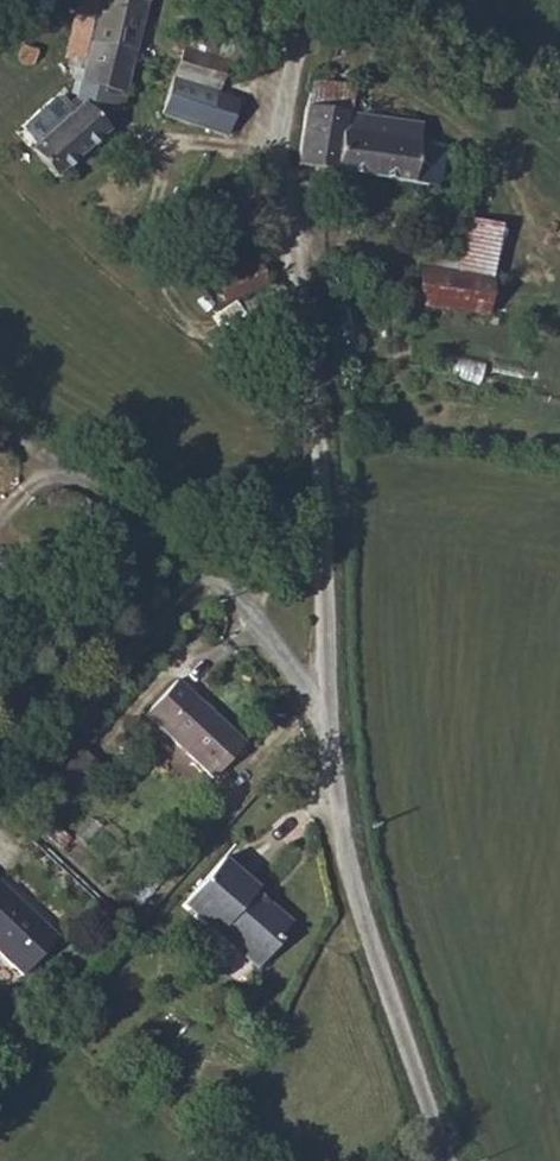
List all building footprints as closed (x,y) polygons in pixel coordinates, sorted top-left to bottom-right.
[(139,42),(149,2),(141,0),(85,0),(85,1),(106,6),(99,32),(139,42)] [(126,92),(139,42),(99,32),(106,6),(85,1),(73,47),(94,53),(87,82),(126,92)] [(231,56),(185,40),(174,69),(221,86),(231,56)] [(221,86),(174,69),(164,100),(212,117),(231,124),(241,93),(221,86)] [(349,112),(353,85),(308,79),(305,102),(296,165),(437,185),(442,148),(417,144),(420,122),(349,112)] [(113,116),(87,86),(34,132),(60,162),(113,116)] [(411,311),(488,322),(494,280),(417,269),(411,311)] [(279,310),(268,286),(239,299),(250,322),(279,310)] [(240,749),(171,683),(138,717),(207,783),(240,749)] [(70,801),(103,762),(81,745),(49,784),(70,801)] [(231,957),(249,974),(266,957),(262,953),(279,935),(257,913),(253,917),(238,903),(244,897),(214,868),(168,915),(200,947),(205,943),(225,963),(231,957)] [(24,982),(62,942),(0,887),(0,960),(24,982)] [(243,981),(249,974),(231,957),(225,963),(243,981)]
